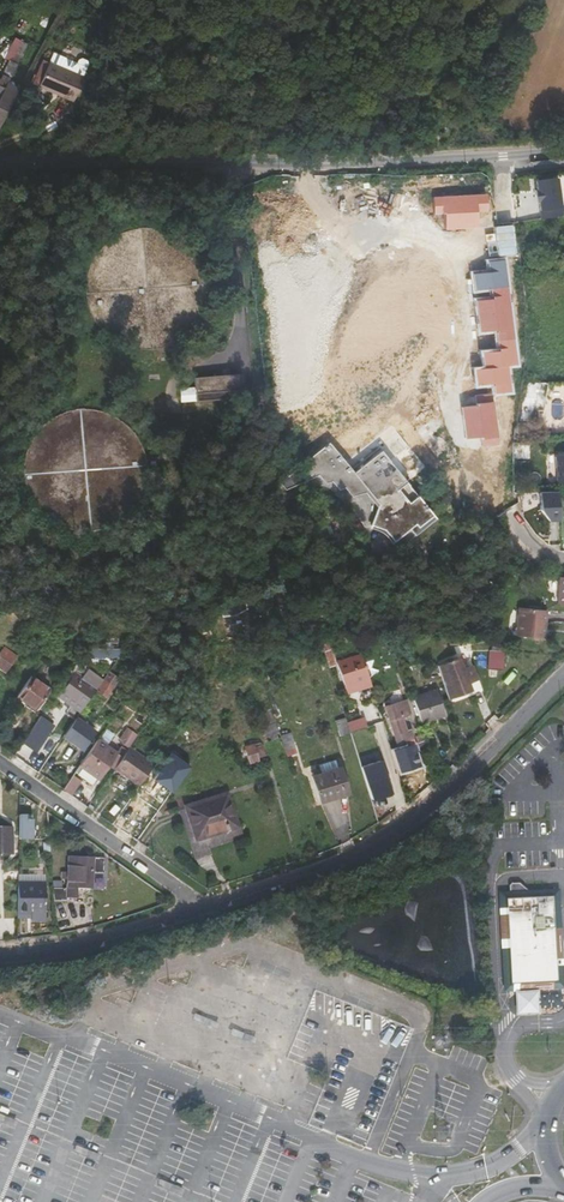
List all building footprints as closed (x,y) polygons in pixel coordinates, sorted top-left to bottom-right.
[(125,40),(139,45),(142,37),(128,32),(125,40)] [(55,48),(46,72),(82,86),(91,61),(89,60),(94,48),(91,44),(86,42),(84,43),(82,47),(71,42),(71,43),(58,37),(57,38),(54,45),(56,45),(55,48)] [(42,59),(33,83),(39,85),(48,61),(42,59)] [(35,73),(13,63),(0,91),(0,103),(1,103),(0,106),(0,115),(13,121),(35,73)] [(9,129),(0,124),(0,140),(4,140),(9,129)] [(540,208),(561,206),(557,176),(536,179),(537,188),(535,188),(537,199),(539,199),(540,208)] [(489,177),(479,178),(480,190),(490,190),(489,177)] [(488,195),(433,198),(434,216),(448,215),(449,230),(480,228),(479,212),(489,212),(488,195)] [(166,355),(174,351),(185,344),(195,334),(201,323),(206,310),(207,306),(208,299),(221,298),(219,276),(206,277),(200,265),(193,255),(188,250),(182,244),(176,240),(169,237),(160,234),(153,233),(143,233),(136,233),(124,236),(111,243),(102,250),(96,256),(91,264),(86,276),(84,284),(83,295),(83,300),(86,315),(88,322),(96,334),(104,342),(114,350),(126,355),(136,357),(150,358),(166,355)] [(506,258),(490,260),(491,272),(474,274),(477,291),(510,285),(506,258)] [(510,290),(494,292),(494,299),(478,301),(482,332),(499,331),(500,342),(516,339),(510,290)] [(516,342),(501,343),(502,351),(485,353),(486,368),(477,369),(479,386),(495,384),(496,394),(513,392),(510,366),(518,365),(516,342)] [(241,372),(196,377),(197,392),(242,387),(241,372)] [(527,408),(545,408),(553,381),(540,382),(527,408)] [(478,405),(463,407),(467,439),(485,437),(485,439),(498,438),(493,395),(477,397),(478,405)] [(407,482),(405,480),(410,479),(380,450),(369,458),(352,471),(329,440),(304,459),(283,475),(287,480),(305,467),(309,472),(315,467),(322,477),(327,474),(336,485),(339,481),(342,485),(347,491),(365,486),(378,502),(371,521),(377,523),(382,526),(386,530),(389,534),(391,539),(392,543),(431,513),(407,482)] [(555,453),(556,483),(563,482),(563,453),(555,453)] [(551,520),(561,519),(559,490),(541,491),(542,508),(551,520)] [(246,614),(246,595),(221,595),(222,615),(246,614)] [(546,606),(520,604),(518,632),(544,634),(546,606)] [(0,655),(0,667),(8,673),(19,657),(6,647),(0,655)] [(336,664),(331,649),(326,650),(331,665),(336,664)] [(504,650),(491,649),(488,668),(503,669),(504,650)] [(467,652),(444,662),(458,695),(473,688),(470,681),(478,677),(467,652)] [(362,653),(338,660),(339,664),(366,663),(362,653)] [(370,676),(366,663),(339,664),(347,691),(357,687),(355,681),(351,669),(362,665),(366,677),(370,676)] [(362,665),(351,669),(355,681),(366,677),(362,665)] [(67,688),(61,696),(82,711),(100,687),(105,679),(97,673),(93,678),(91,681),(79,672),(67,688)] [(108,679),(102,687),(111,693),(116,685),(116,684),(119,680),(112,675),(109,680),(108,679)] [(34,677),(20,697),(38,710),(52,690),(34,677)] [(355,681),(357,687),(368,684),(366,677),(355,681)] [(414,697),(422,722),(445,715),(437,689),(414,697)] [(391,719),(399,747),(411,744),(408,735),(415,733),(413,727),(406,729),(402,715),(412,712),(407,698),(387,704),(391,719)] [(282,736),(281,734),(275,712),(272,713),(272,716),(268,717),(271,724),(265,726),(269,740),(282,736)] [(38,752),(56,724),(42,715),(24,742),(38,752)] [(78,717),(66,734),(84,747),(97,729),(78,717)] [(338,720),(342,734),(352,731),(347,717),(338,720)] [(130,747),(139,733),(128,727),(120,740),(130,747)] [(282,736),(285,749),(296,746),(292,731),(281,734),(282,736)] [(430,748),(426,735),(417,737),(421,751),(430,748)] [(32,766),(39,772),(40,771),(60,742),(53,737),(32,766)] [(116,768),(122,759),(99,742),(78,771),(95,783),(99,777),(100,778),(110,764),(116,768)] [(255,742),(246,745),(250,761),(260,758),(259,755),(265,754),(262,744),(256,746),(255,742)] [(394,750),(402,774),(422,767),(414,744),(394,750)] [(116,768),(140,786),(155,765),(131,747),(122,759),(116,768)] [(392,790),(372,796),(373,799),(395,792),(384,757),(382,758),(392,790)] [(372,796),(392,790),(382,758),(362,764),(372,796)] [(329,761),(311,767),(321,801),(349,792),(341,766),(331,769),(329,761)] [(64,789),(72,795),(83,780),(74,774),(64,789)] [(228,790),(179,805),(194,850),(241,835),(228,790)] [(20,839),(34,839),(34,819),(27,819),(27,815),(21,815),(20,839)] [(13,853),(14,829),(0,829),(0,853),(13,853)] [(79,887),(81,858),(71,857),(69,887),(79,887)] [(106,875),(106,859),(81,858),(79,887),(92,888),(92,874),(106,875)] [(511,896),(512,905),(507,905),(511,982),(523,981),(523,983),(526,986),(527,991),(516,991),(518,1016),(538,1014),(536,990),(532,990),(532,986),(559,984),(562,982),(562,967),(559,965),(559,951),(561,947),(560,928),(558,926),(556,893),(532,894),(532,890),(520,879),(514,879),(510,882),(511,896)] [(20,884),(19,917),(32,917),(32,922),(47,923),(46,886),(20,884)] [(79,887),(69,887),(69,890),(55,892),(57,910),(73,908),(72,897),(79,897),(79,887)]
